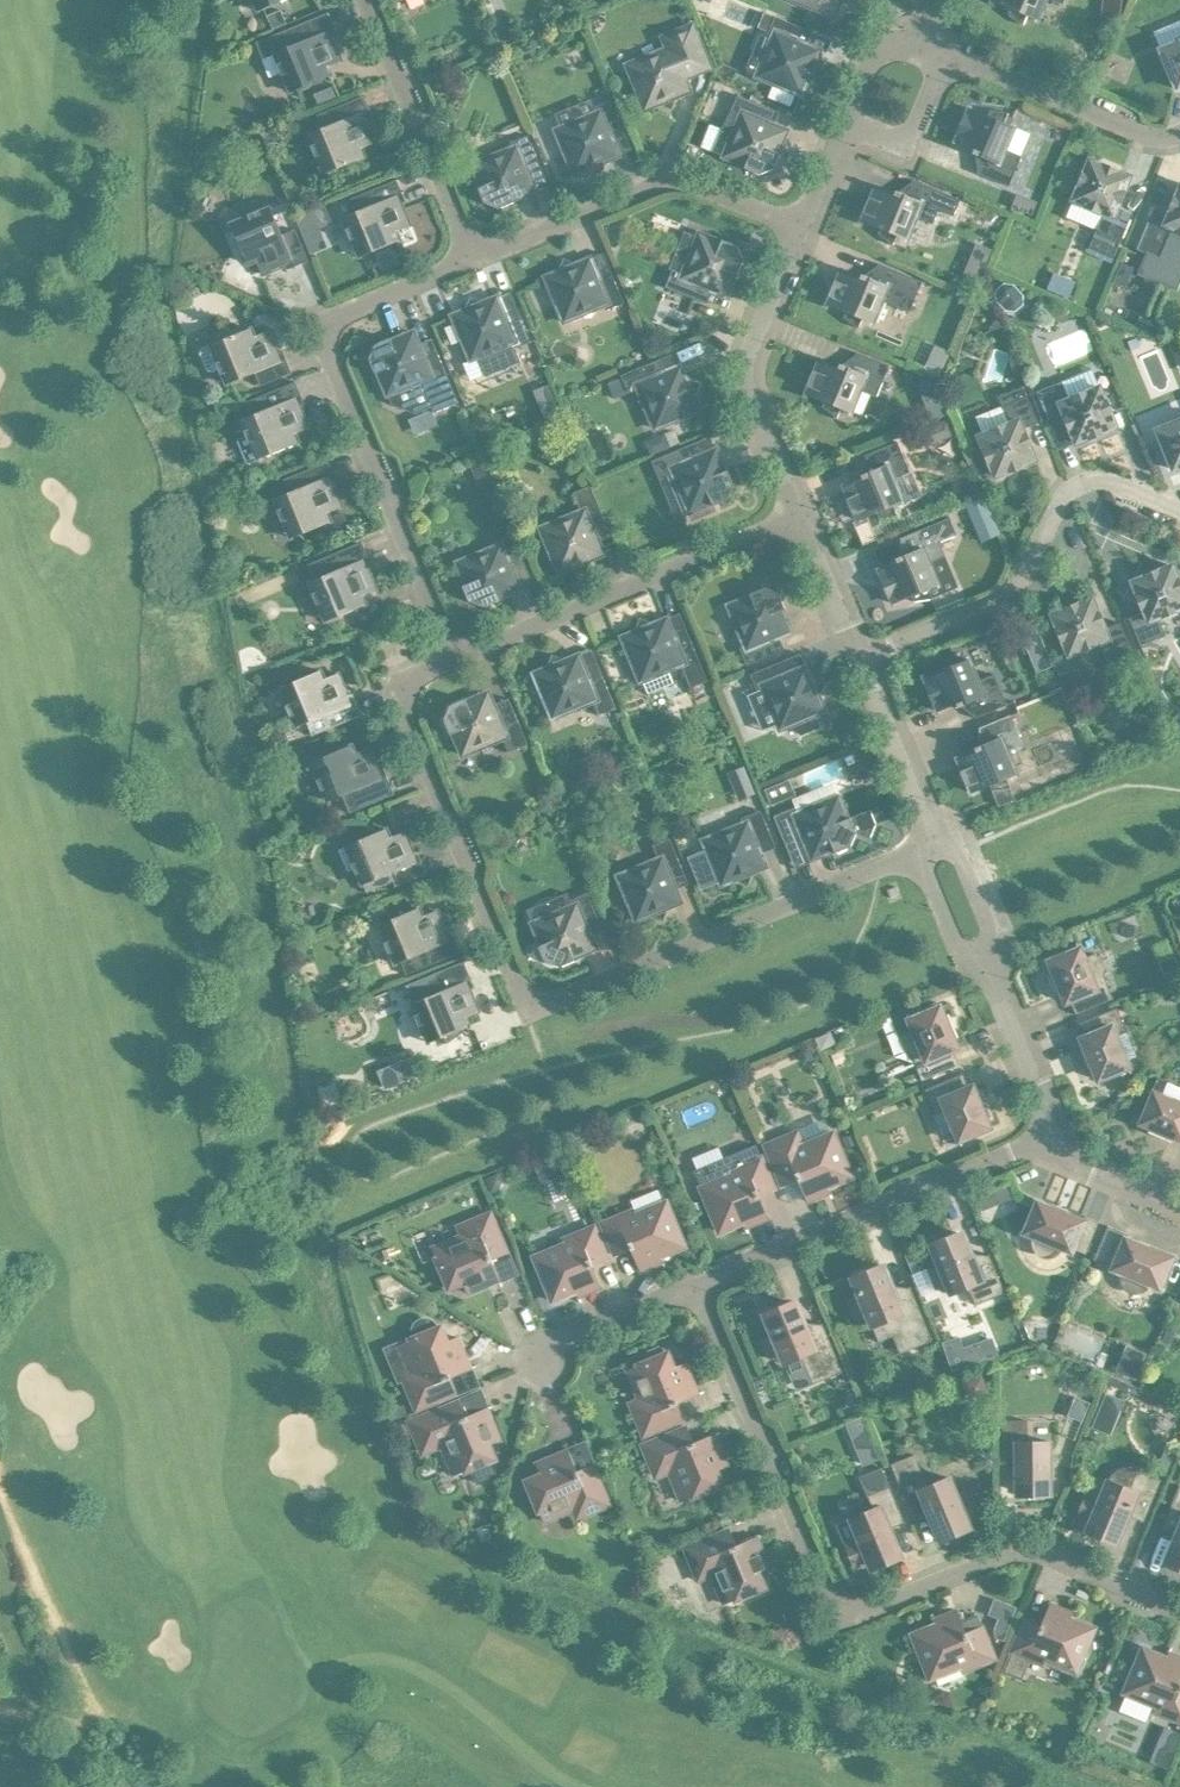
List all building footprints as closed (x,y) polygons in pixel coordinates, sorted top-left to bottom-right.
[(258,10),(281,0),(253,0),(258,10)] [(834,20),(842,1),(845,0),(787,0),(834,20)] [(991,1),(1009,8),(1007,14),(1022,25),(1026,15),(1036,19),(1043,0),(992,0),(991,1)] [(279,50),(274,52),(291,91),(330,75),(326,66),(340,61),(328,31),(333,29),(326,12),(272,34),(279,50)] [(807,30),(774,16),(767,33),(769,34),(761,54),(754,51),(748,53),(743,64),(746,71),(753,74),(752,77),(802,98),(809,80),(819,76),(815,66),(823,48),(803,40),(807,30)] [(670,109),(674,99),(693,92),(686,75),(712,64),(693,20),(657,35),(662,46),(622,62),(642,113),(661,105),(670,109)] [(1175,38),(1155,47),(1174,93),(1179,91),(1179,36),(1175,38)] [(313,93),(318,105),(335,98),(331,86),(313,93)] [(737,115),(720,157),(759,174),(773,168),(789,128),(770,120),(774,110),(737,94),(729,111),(737,115)] [(367,110),(361,96),(316,114),(322,127),(308,133),(324,173),(363,157),(360,148),(374,142),(361,113),(367,110)] [(572,178),(590,170),(600,174),(604,164),(622,157),(615,140),(625,136),(610,100),(593,107),(594,109),(551,127),(572,178)] [(1004,148),(1013,126),(1003,122),(1007,112),(989,110),(987,115),(969,108),(955,142),(973,149),(971,153),(982,157),(976,173),(1008,186),(1020,155),(1004,148)] [(484,202),(497,208),(537,192),(531,176),(542,171),(526,134),(509,142),(510,144),(467,162),(484,202)] [(1133,174),(1087,155),(1068,201),(1101,215),(1090,243),(1114,253),(1131,213),(1119,208),(1133,174)] [(343,216),(359,256),(398,240),(395,231),(409,225),(396,196),(402,193),(396,179),(350,198),(355,211),(343,216)] [(952,216),(959,199),(912,179),(905,195),(895,190),(893,194),(875,186),(861,220),(879,228),(877,233),(892,244),(896,235),(905,239),(915,216),(931,223),(937,209),(952,216)] [(1179,274),(1179,180),(1179,179),(1165,213),(1152,208),(1136,249),(1150,255),(1148,260),(1179,274)] [(211,208),(242,197),(239,189),(208,200),(211,208)] [(1016,193),(1011,206),(1031,214),(1036,201),(1016,193)] [(230,224),(246,263),(255,259),(261,273),(291,261),(293,266),(307,260),(294,229),(281,234),(270,207),(230,224)] [(672,269),(665,286),(702,302),(706,291),(726,299),(742,259),(737,245),(696,229),(679,272),(672,269)] [(561,325),(605,307),(606,309),(623,302),(609,269),(599,273),(590,254),(572,261),(563,257),(559,267),(540,275),(561,325)] [(880,300),(909,311),(921,281),(878,263),(871,278),(861,274),(859,277),(841,270),(827,304),(845,311),(843,317),(857,328),(861,318),(871,322),(880,300)] [(1123,307),(1133,268),(1109,263),(1100,302),(1123,307)] [(516,308),(505,312),(497,293),(479,300),(470,296),(466,306),(447,313),(468,363),(475,361),(481,375),(518,360),(513,348),(530,341),(516,308)] [(253,336),(250,327),(211,343),(212,346),(201,351),(198,358),(201,367),(209,371),(220,367),(227,383),(254,372),(259,385),(291,372),(285,358),(279,360),(267,330),(253,336)] [(368,357),(385,398),(389,396),(392,403),(414,412),(430,405),(433,412),(457,402),(432,342),(422,347),(414,327),(389,338),(374,344),(368,357)] [(1147,348),(1133,352),(1141,384),(1156,380),(1147,348)] [(685,377),(674,352),(620,374),(627,392),(637,388),(654,428),(698,409),(693,397),(699,383),(685,377)] [(837,367),(819,359),(805,393),(823,401),(821,406),(836,417),(840,408),(849,412),(859,389),(875,396),(888,365),(856,352),(849,368),(839,363),(837,367)] [(923,372),(918,383),(934,377),(923,372)] [(613,398),(627,392),(621,377),(607,383),(613,398)] [(295,381),(242,403),(247,416),(241,418),(248,435),(238,439),(248,462),(297,442),(293,433),(307,427),(295,398),(301,396),(295,381)] [(1060,413),(1073,446),(1118,427),(1100,383),(1067,396),(1061,381),(1036,391),(1047,418),(1060,413)] [(975,434),(993,479),(1037,461),(1024,427),(1037,422),(1022,386),(997,397),(1007,421),(975,434)] [(540,409),(544,418),(559,412),(555,403),(540,409)] [(1177,417),(1177,416),(1171,418),(1171,419),(1151,427),(1170,473),(1179,469),(1179,416),(1177,417)] [(669,446),(664,432),(644,440),(649,454),(669,446)] [(843,485),(858,519),(876,512),(878,517),(896,515),(892,505),(902,501),(893,479),(909,472),(896,441),(864,454),(871,470),(860,474),(862,478),(843,485)] [(727,499),(733,486),(716,445),(696,453),(692,443),(650,460),(658,478),(669,473),(687,515),(727,499)] [(326,512),(340,507),(328,477),(333,475),(327,460),(282,479),(288,492),(274,498),(291,537),(330,521),(326,512)] [(983,496),(976,479),(958,486),(965,504),(983,496)] [(588,563),(606,555),(598,535),(608,531),(589,485),(572,492),(579,508),(535,526),(556,576),(575,568),(584,572),(588,563)] [(1000,533),(984,496),(965,505),(980,542),(1000,533)] [(927,588),(937,584),(927,562),(944,555),(938,541),(956,534),(949,517),(899,537),(905,553),(895,558),(896,561),(878,569),(893,603),(911,595),(913,601),(931,598),(927,588)] [(514,568),(524,564),(511,532),(494,539),(495,542),(452,560),(469,601),(482,606),(523,589),(514,568)] [(314,579),(295,587),(299,597),(313,591),(326,620),(365,604),(361,595),(375,589),(362,560),(368,558),(361,541),(307,564),(314,579)] [(1179,610),(1179,579),(1172,561),(1128,579),(1142,612),(1129,618),(1140,644),(1164,634),(1158,619),(1179,610)] [(779,651),(775,641),(794,633),(777,592),(764,586),(723,603),(741,646),(739,647),(746,664),(779,651)] [(1106,627),(1092,594),(1048,613),(1066,657),(1099,644),(1111,673),(1136,662),(1119,622),(1106,627)] [(639,617),(635,627),(617,635),(638,685),(643,683),(647,692),(671,683),(667,673),(681,667),(689,687),(707,680),(686,631),(675,635),(666,614),(649,621),(639,617)] [(598,667),(586,672),(577,651),(561,658),(551,654),(547,663),(529,671),(550,721),(593,703),(598,715),(615,708),(598,667)] [(941,669),(923,676),(937,710),(955,703),(957,707),(967,702),(974,717),(1006,704),(993,674),(977,681),(967,658),(958,662),(953,652),(939,663),(941,669)] [(1052,665),(1046,652),(1031,658),(1036,672),(1052,665)] [(806,662),(785,671),(780,661),(749,673),(756,691),(759,689),(777,733),(793,726),(797,733),(817,725),(814,717),(827,712),(820,694),(824,684),(813,679),(806,662)] [(311,735),(361,714),(355,700),(349,702),(337,673),(323,678),(319,670),(315,671),(311,670),(307,670),(303,672),(300,675),(298,679),(280,686),(297,725),(306,722),(311,735)] [(443,718),(460,758),(503,740),(508,752),(527,744),(509,702),(497,707),(489,688),(448,705),(443,718)] [(1010,714),(978,727),(984,743),(973,747),(975,751),(957,758),(971,792),(989,784),(998,805),(1014,798),(1009,788),(1005,778),(1015,774),(1006,751),(1022,744),(1010,714)] [(348,812),(393,794),(386,775),(380,777),(368,747),(354,753),(350,744),(311,760),(328,800),(341,795),(348,812)] [(771,804),(795,794),(788,779),(764,789),(771,804)] [(787,849),(800,843),(808,863),(850,846),(856,832),(869,837),(875,823),(869,808),(850,817),(839,792),(796,809),(795,807),(773,816),(787,849)] [(769,867),(761,847),(773,842),(759,809),(740,818),(741,820),(698,838),(702,849),(686,855),(699,889),(716,882),(719,888),(737,881),(747,885),(751,875),(769,867)] [(402,831),(388,837),(385,828),(346,844),(366,892),(392,881),(395,886),(426,872),(420,858),(415,860),(402,831)] [(684,903),(676,883),(686,879),(668,837),(652,844),(656,856),(613,873),(634,924),(652,916),(662,920),(666,911),(684,903)] [(570,902),(527,921),(545,961),(558,966),(598,949),(590,929),(600,925),(586,892),(569,900),(570,902)] [(459,952),(453,937),(447,939),(435,910),(421,916),(418,907),(379,923),(395,963),(400,961),(406,974),(459,952)] [(1043,959),(1048,971),(1046,972),(1056,995),(1058,994),(1063,1006),(1076,1001),(1081,1011),(1112,998),(1102,974),(1104,967),(1099,956),(1093,953),(1093,952),(1086,956),(1080,943),(1043,959)] [(1172,956),(1160,962),(1158,962),(1165,977),(1179,971),(1174,956),(1172,956)] [(404,985),(428,1042),(443,1036),(446,1043),(464,1030),(463,1028),(467,1026),(463,1017),(477,1011),(465,982),(471,979),(463,960),(404,985)] [(947,1069),(941,1054),(956,1047),(952,1038),(957,1036),(948,1013),(942,1015),(939,1006),(908,1019),(903,1007),(888,1014),(896,1032),(900,1030),(901,1034),(899,1039),(904,1052),(910,1054),(921,1080),(947,1069)] [(1084,1020),(1089,1030),(1075,1036),(1080,1048),(1078,1049),(1088,1072),(1090,1071),(1095,1084),(1133,1068),(1119,1034),(1126,1031),(1116,1007),(1084,1020)] [(975,1094),(972,1085),(957,1091),(951,1078),(924,1089),(935,1114),(945,1109),(958,1140),(989,1127),(985,1118),(990,1115),(981,1092),(975,1094)] [(1151,1087),(1136,1124),(1148,1130),(1147,1132),(1170,1141),(1171,1139),(1179,1143),(1179,1099),(1151,1087)] [(760,1143),(778,1187),(797,1179),(807,1203),(833,1193),(831,1188),(856,1178),(835,1128),(803,1141),(798,1128),(760,1143)] [(700,1185),(696,1186),(717,1235),(741,1225),(743,1230),(768,1219),(758,1195),(777,1187),(763,1154),(759,1155),(755,1144),(693,1170),(700,1185)] [(466,1292),(514,1273),(477,1182),(445,1194),(462,1235),(431,1247),(448,1287),(461,1281),(466,1292)] [(992,1206),(986,1191),(975,1195),(981,1210),(992,1206)] [(1072,1256),(1075,1249),(1085,1253),(1098,1221),(1084,1216),(1084,1217),(1034,1196),(1018,1233),(1035,1240),(1034,1242),(1035,1246),(1038,1251),(1042,1253),(1047,1254),(1052,1253),(1056,1251),(1057,1249),(1072,1256)] [(666,1262),(664,1257),(688,1247),(668,1197),(633,1211),(632,1207),(597,1221),(611,1256),(630,1248),(640,1272),(666,1262)] [(563,1241),(528,1255),(549,1305),(574,1295),(576,1299),(601,1288),(591,1265),(610,1257),(596,1222),(561,1236),(563,1241)] [(1144,1287),(1145,1286),(1160,1292),(1175,1255),(1127,1235),(1128,1234),(1107,1225),(1093,1259),(1109,1266),(1108,1270),(1122,1276),(1122,1278),(1123,1283),(1126,1287),(1130,1290),(1135,1291),(1140,1290),(1144,1287)] [(988,1253),(976,1258),(964,1229),(955,1233),(955,1231),(934,1239),(935,1241),(927,1245),(935,1266),(927,1270),(934,1289),(943,1285),(948,1298),(968,1290),(974,1304),(1004,1292),(988,1253)] [(855,1321),(864,1318),(870,1331),(894,1321),(905,1349),(931,1338),(909,1286),(897,1291),(885,1262),(876,1266),(876,1264),(855,1272),(856,1274),(848,1278),(856,1299),(848,1303),(855,1321)] [(797,1299),(788,1302),(788,1300),(767,1309),(768,1311),(760,1314),(768,1335),(760,1339),(767,1358),(776,1354),(782,1367),(801,1359),(812,1384),(842,1371),(821,1322),(809,1328),(797,1299)] [(408,1372),(399,1375),(414,1412),(457,1395),(450,1377),(472,1367),(459,1335),(448,1339),(441,1322),(435,1325),(434,1324),(431,1321),(426,1319),(422,1319),(418,1321),(414,1323),(411,1327),(410,1331),(410,1335),(395,1341),(408,1372)] [(951,1370),(998,1353),(992,1336),(962,1347),(958,1335),(941,1341),(951,1370)] [(625,1402),(640,1439),(684,1421),(676,1403),(700,1393),(687,1360),(675,1365),(668,1348),(664,1350),(663,1349),(658,1346),(648,1350),(646,1356),(646,1357),(633,1363),(635,1366),(623,1371),(634,1398),(625,1402)] [(452,1480),(473,1471),(478,1482),(497,1474),(492,1463),(499,1460),(492,1442),(502,1438),(489,1406),(465,1416),(457,1397),(404,1419),(420,1458),(439,1450),(452,1480)] [(845,1423),(849,1434),(866,1427),(861,1416),(845,1423)] [(1027,1437),(1026,1420),(1002,1420),(1002,1462),(1013,1462),(1013,1495),(1022,1495),(1022,1497),(1042,1496),(1042,1494),(1052,1494),(1051,1477),(1054,1477),(1053,1459),(1051,1459),(1051,1437),(1027,1437)] [(730,1464),(717,1432),(693,1442),(685,1423),(637,1443),(653,1480),(666,1475),(677,1502),(686,1499),(687,1503),(727,1486),(719,1468),(730,1464)] [(536,1516),(540,1515),(544,1524),(571,1513),(574,1522),(613,1506),(595,1462),(576,1470),(566,1446),(534,1460),(538,1471),(520,1478),(536,1516)] [(970,1522),(982,1517),(969,1486),(957,1491),(949,1472),(925,1482),(913,1454),(890,1463),(913,1518),(925,1513),(937,1541),(972,1527),(970,1522)] [(853,1534),(841,1539),(855,1571),(866,1566),(868,1570),(904,1555),(892,1527),(904,1522),(881,1467),(858,1476),(870,1505),(845,1515),(853,1534)] [(1137,1469),(1130,1485),(1106,1474),(1098,1494),(1086,1489),(1073,1520),(1085,1525),(1083,1529),(1119,1544),(1130,1516),(1143,1521),(1160,1479),(1137,1469)] [(1178,1484),(1160,1528),(1173,1533),(1161,1561),(1179,1569),(1179,1485),(1178,1484)] [(759,1534),(735,1544),(728,1526),(680,1546),(696,1584),(709,1578),(720,1605),(731,1600),(732,1603),(768,1588),(761,1571),(772,1566),(759,1534)] [(1050,1600),(1040,1625),(1022,1617),(1007,1652),(1010,1653),(1003,1672),(1020,1679),(1027,1661),(1041,1666),(1043,1663),(1076,1677),(1098,1624),(1074,1614),(1076,1610),(1050,1600)] [(983,1624),(965,1631),(955,1607),(929,1617),(931,1621),(907,1631),(928,1683),(962,1670),(963,1674),(997,1660),(983,1624)] [(1010,1622),(997,1617),(993,1628),(994,1636),(1003,1640),(1010,1622)] [(1165,1648),(1164,1652),(1141,1642),(1119,1695),(1153,1709),(1151,1713),(1179,1725),(1179,1655),(1165,1648)]
